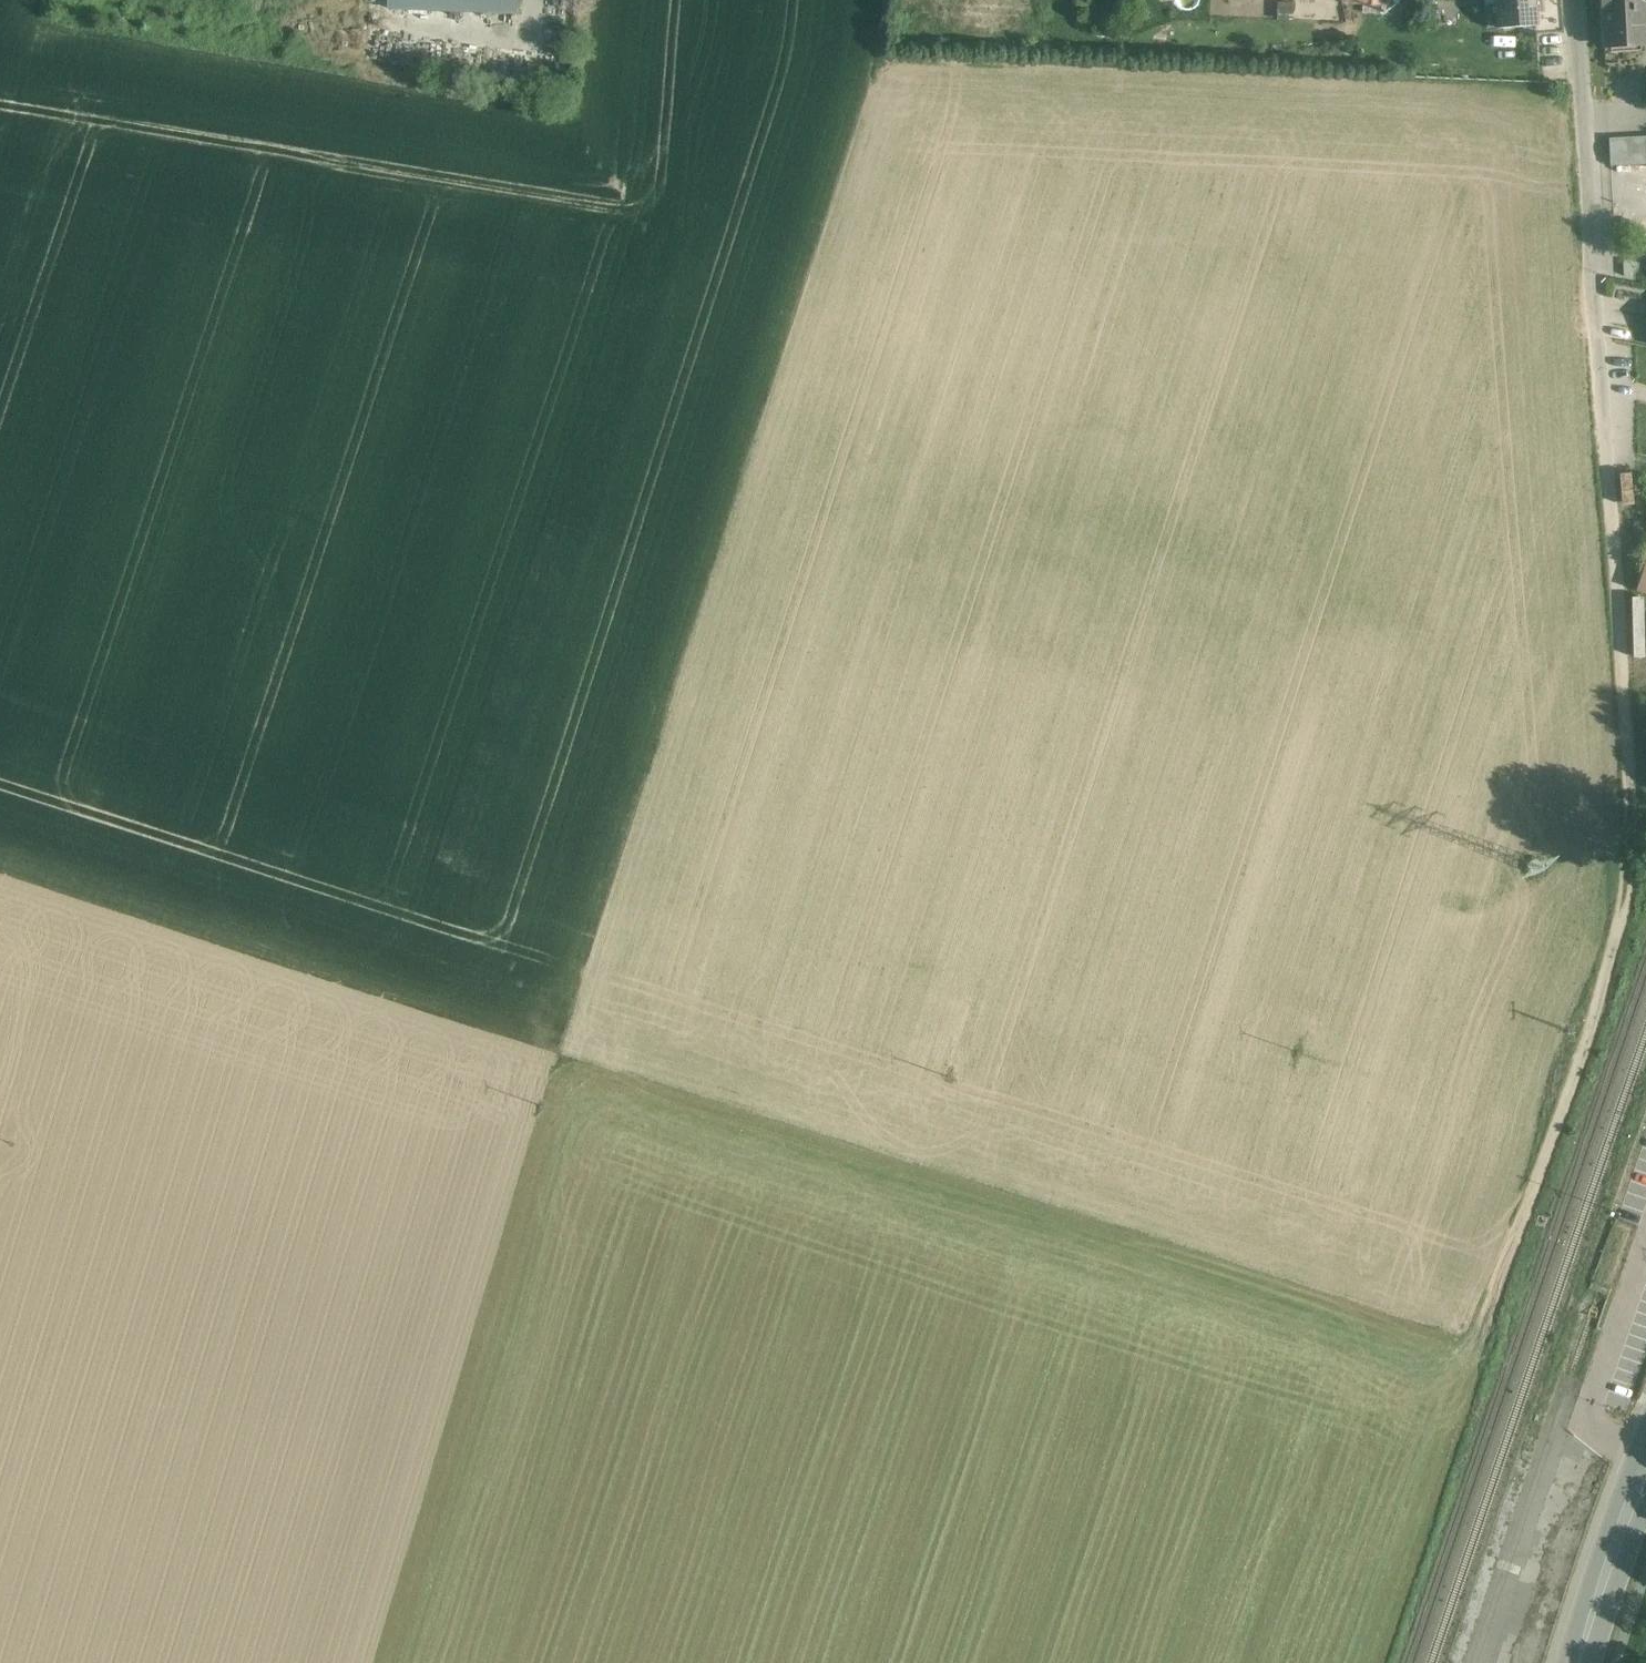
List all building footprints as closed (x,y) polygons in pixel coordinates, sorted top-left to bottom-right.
[(390,9),(516,14),(516,0),(390,0),(390,9)] [(1342,4),(1383,6),(1383,10),(1389,10),(1390,0),(1343,0),(1342,4)] [(1498,7),(1486,8),(1487,26),(1499,26),(1499,28),(1536,27),(1535,9),(1541,9),(1541,0),(1498,0),(1498,7)] [(1603,47),(1645,45),(1643,9),(1645,9),(1645,0),(1601,0),(1603,47)] [(1608,139),(1610,166),(1645,164),(1645,137),(1608,139)] [(1643,569),(1636,591),(1645,595),(1645,570),(1643,569)]
